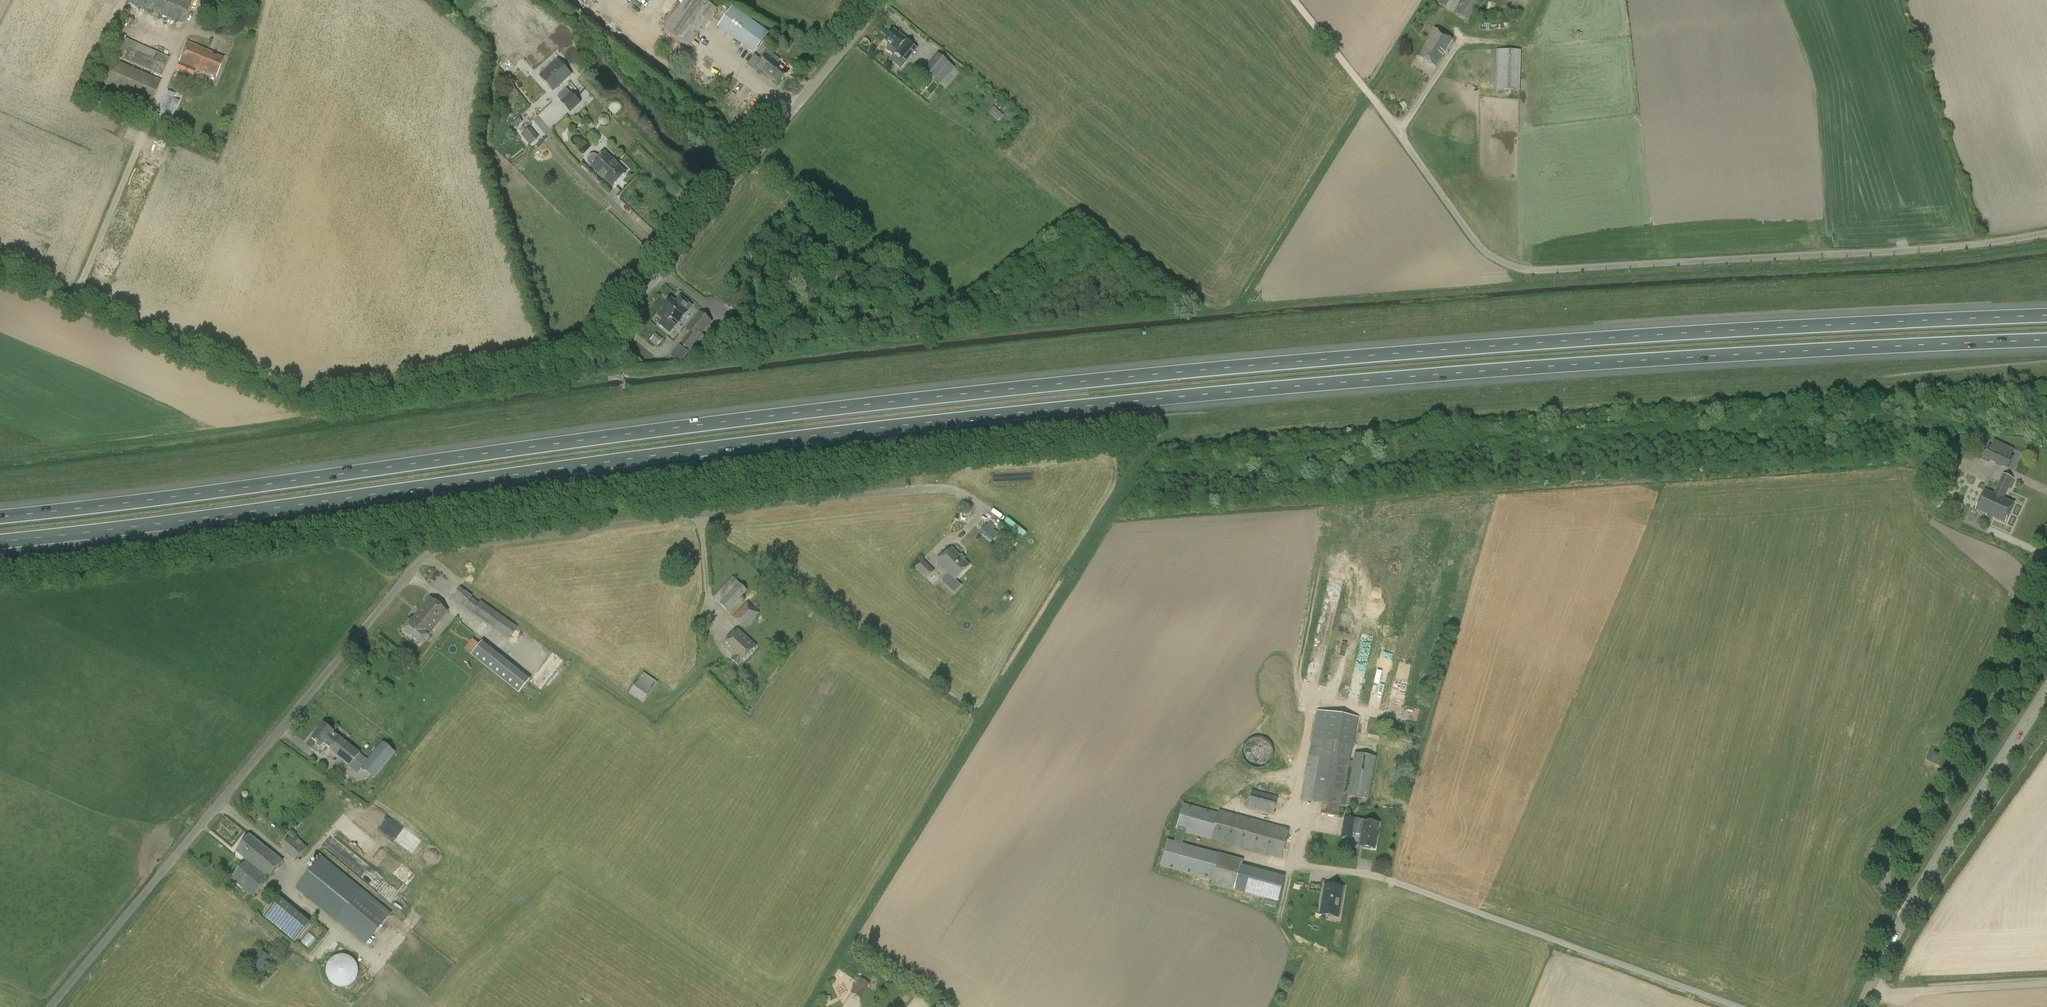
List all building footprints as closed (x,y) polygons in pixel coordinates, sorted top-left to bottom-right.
[(128,2),(183,24),(192,0),(129,0),(128,2)] [(689,49),(718,10),(704,0),(685,0),(663,31),(689,49)] [(1461,0),(1440,0),(1438,3),(1453,13),(1461,0)] [(1457,15),(1468,21),(1480,0),(1466,0),(1457,15)] [(769,34),(732,7),(717,27),(754,54),(769,34)] [(917,49),(906,39),(900,34),(899,34),(894,29),(885,40),(890,44),(886,50),(893,55),(889,60),(901,69),(917,49)] [(1436,68),(1452,41),(1434,30),(1418,57),(1436,68)] [(116,38),(110,53),(162,76),(169,59),(126,39),(125,42),(116,38)] [(182,82),(189,85),(192,77),(195,70),(203,74),(204,72),(216,78),(224,59),(211,54),(212,53),(187,43),(176,70),(185,74),(182,82)] [(767,49),(760,58),(755,54),(747,65),(755,72),(759,67),(779,84),(788,73),(781,68),(782,67),(777,64),(780,60),(767,49)] [(1521,50),(1496,50),(1495,91),(1520,92),(1521,50)] [(937,54),(924,70),(942,84),(955,68),(937,54)] [(557,59),(539,76),(554,92),(572,75),(557,59)] [(151,105),(161,82),(114,61),(103,84),(151,105)] [(580,104),(571,93),(561,102),(570,112),(580,104)] [(994,107),(989,112),(998,121),(1003,116),(994,107)] [(513,124),(515,127),(522,122),(520,118),(513,124)] [(522,135),(529,145),(538,138),(530,128),(524,134),(522,135)] [(589,164),(590,164),(613,187),(626,174),(605,153),(599,159),(597,156),(596,156),(595,155),(593,155),(592,155),(591,156),(590,156),(589,157),(589,158),(588,158),(588,159),(588,160),(588,161),(588,162),(588,163),(589,163),(589,164)] [(726,304),(738,313),(747,299),(736,292),(726,304)] [(671,322),(673,319),(679,323),(692,307),(689,304),(689,303),(680,296),(675,302),(671,298),(662,310),(662,311),(658,316),(663,320),(659,325),(670,334),(676,326),(671,322)] [(685,329),(689,332),(674,352),(679,356),(681,354),(678,351),(679,350),(685,355),(689,350),(696,357),(709,342),(701,335),(712,322),(700,311),(685,329)] [(721,333),(716,329),(709,337),(714,341),(721,333)] [(650,340),(657,346),(662,339),(655,334),(650,340)] [(1984,458),(2008,469),(2014,457),(1989,446),(1984,458)] [(2003,474),(1994,494),(1985,490),(1976,510),(2006,523),(2014,504),(2005,499),(2013,478),(2003,474)] [(986,525),(980,533),(993,542),(999,534),(986,525)] [(1007,544),(1003,540),(999,546),(1003,550),(1007,544)] [(970,565),(967,563),(964,560),(966,558),(962,554),(960,556),(951,547),(937,563),(949,575),(947,577),(952,582),(954,580),(955,581),(970,565)] [(934,571),(923,560),(915,569),(927,580),(934,571)] [(728,612),(747,591),(733,577),(713,598),(728,612)] [(480,602),(480,603),(472,597),(460,588),(452,598),(472,614),(509,640),(517,627),(480,602)] [(447,612),(430,598),(404,631),(421,645),(447,612)] [(747,602),(733,617),(745,629),(760,614),(747,602)] [(734,657),(731,659),(739,666),(756,647),(738,630),(722,646),(734,657)] [(471,655),(519,693),(530,679),(482,641),(471,655)] [(533,682),(543,689),(565,660),(555,652),(533,682)] [(629,694),(643,704),(658,682),(644,673),(629,694)] [(1353,761),(1350,761),(1353,744),(1358,718),(1317,711),(1312,736),(1301,800),(1341,806),(1346,807),(1348,796),(1369,799),(1376,757),(1354,753),(1353,761)] [(355,760),(362,766),(375,777),(396,752),(383,742),(368,760),(334,733),(324,724),(312,739),(322,747),(322,746),(350,767),(355,760)] [(1242,753),(1243,758),(1246,762),(1249,765),(1254,767),(1259,768),(1264,767),(1268,764),(1271,761),(1273,756),(1273,751),(1272,746),(1270,742),(1266,739),(1262,737),(1257,737),(1252,738),(1248,740),(1244,744),(1243,748),(1242,753)] [(1278,797),(1252,791),(1247,808),(1273,815),(1278,797)] [(1212,880),(1211,885),(1235,892),(1244,860),(1182,843),(1185,833),(1211,840),(1281,859),(1290,829),(1219,810),(1218,813),(1183,803),(1176,830),(1177,830),(1174,841),(1167,840),(1160,866),(1212,880)] [(1338,816),(1340,807),(1322,804),(1321,813),(1338,816)] [(1345,818),(1343,828),(1352,829),(1351,834),(1352,834),(1352,833),(1361,835),(1359,846),(1375,849),(1379,823),(1345,818)] [(296,834),(291,830),(287,834),(292,838),(296,834)] [(232,879),(253,897),(283,861),(250,835),(236,851),(248,861),(232,879)] [(305,850),(307,847),(302,843),(300,846),(289,837),(281,847),(297,860),(305,850)] [(381,846),(372,856),(392,874),(402,864),(381,846)] [(364,944),(391,912),(322,856),(296,888),(364,944)] [(1277,875),(1270,901),(1278,903),(1285,877),(1277,875)] [(1325,885),(1321,907),(1329,909),(1329,914),(1338,915),(1342,888),(1325,885)] [(300,914),(279,896),(267,912),(264,909),(260,914),(263,916),(283,934),(295,943),(311,923),(300,914)] [(260,975),(272,959),(262,951),(249,967),(260,975)] [(331,958),(335,986),(361,983),(357,954),(331,958)] [(869,984),(859,979),(851,992),(860,998),(869,984)]
